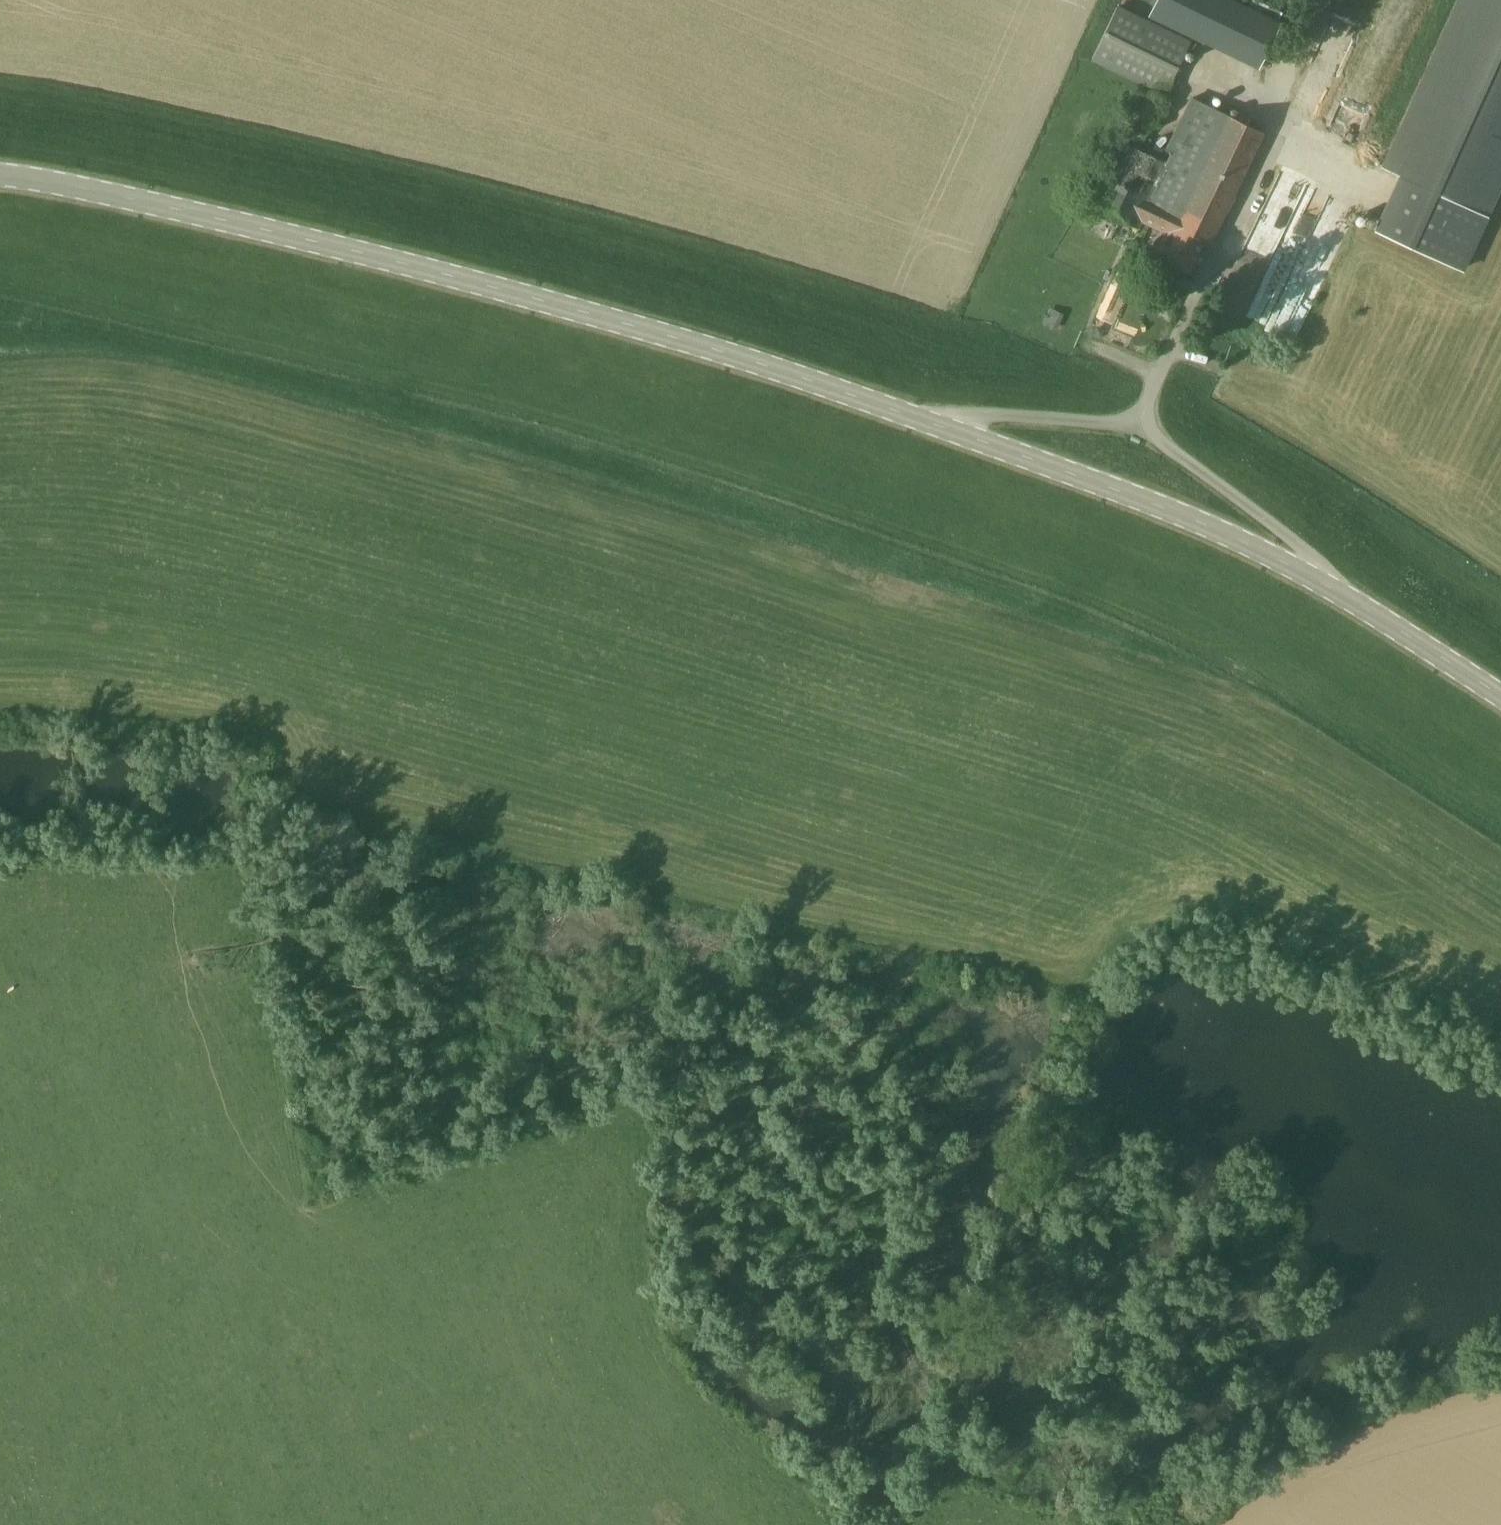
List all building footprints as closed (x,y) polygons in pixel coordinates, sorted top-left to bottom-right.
[(1280,22),(1234,0),(1156,0),(1148,17),(1258,69),(1280,22)] [(1500,180),(1500,0),(1460,0),(1384,168),(1486,214),(1500,180)] [(1165,93),(1190,41),(1117,5),(1092,57),(1165,93)] [(1157,123),(1167,100),(1143,89),(1119,140),(1087,204),(1139,229),(1143,222),(1165,232),(1154,257),(1158,259),(1155,265),(1180,276),(1182,272),(1188,275),(1204,240),(1212,244),(1266,133),(1191,96),(1164,150),(1170,154),(1167,162),(1138,149),(1152,121),(1157,123)] [(1246,233),(1221,307),(1299,333),(1326,256),(1334,258),(1293,244),(1295,237),(1280,231),(1276,244),(1246,233)] [(1057,330),(1064,314),(1050,307),(1042,323),(1057,330)]
